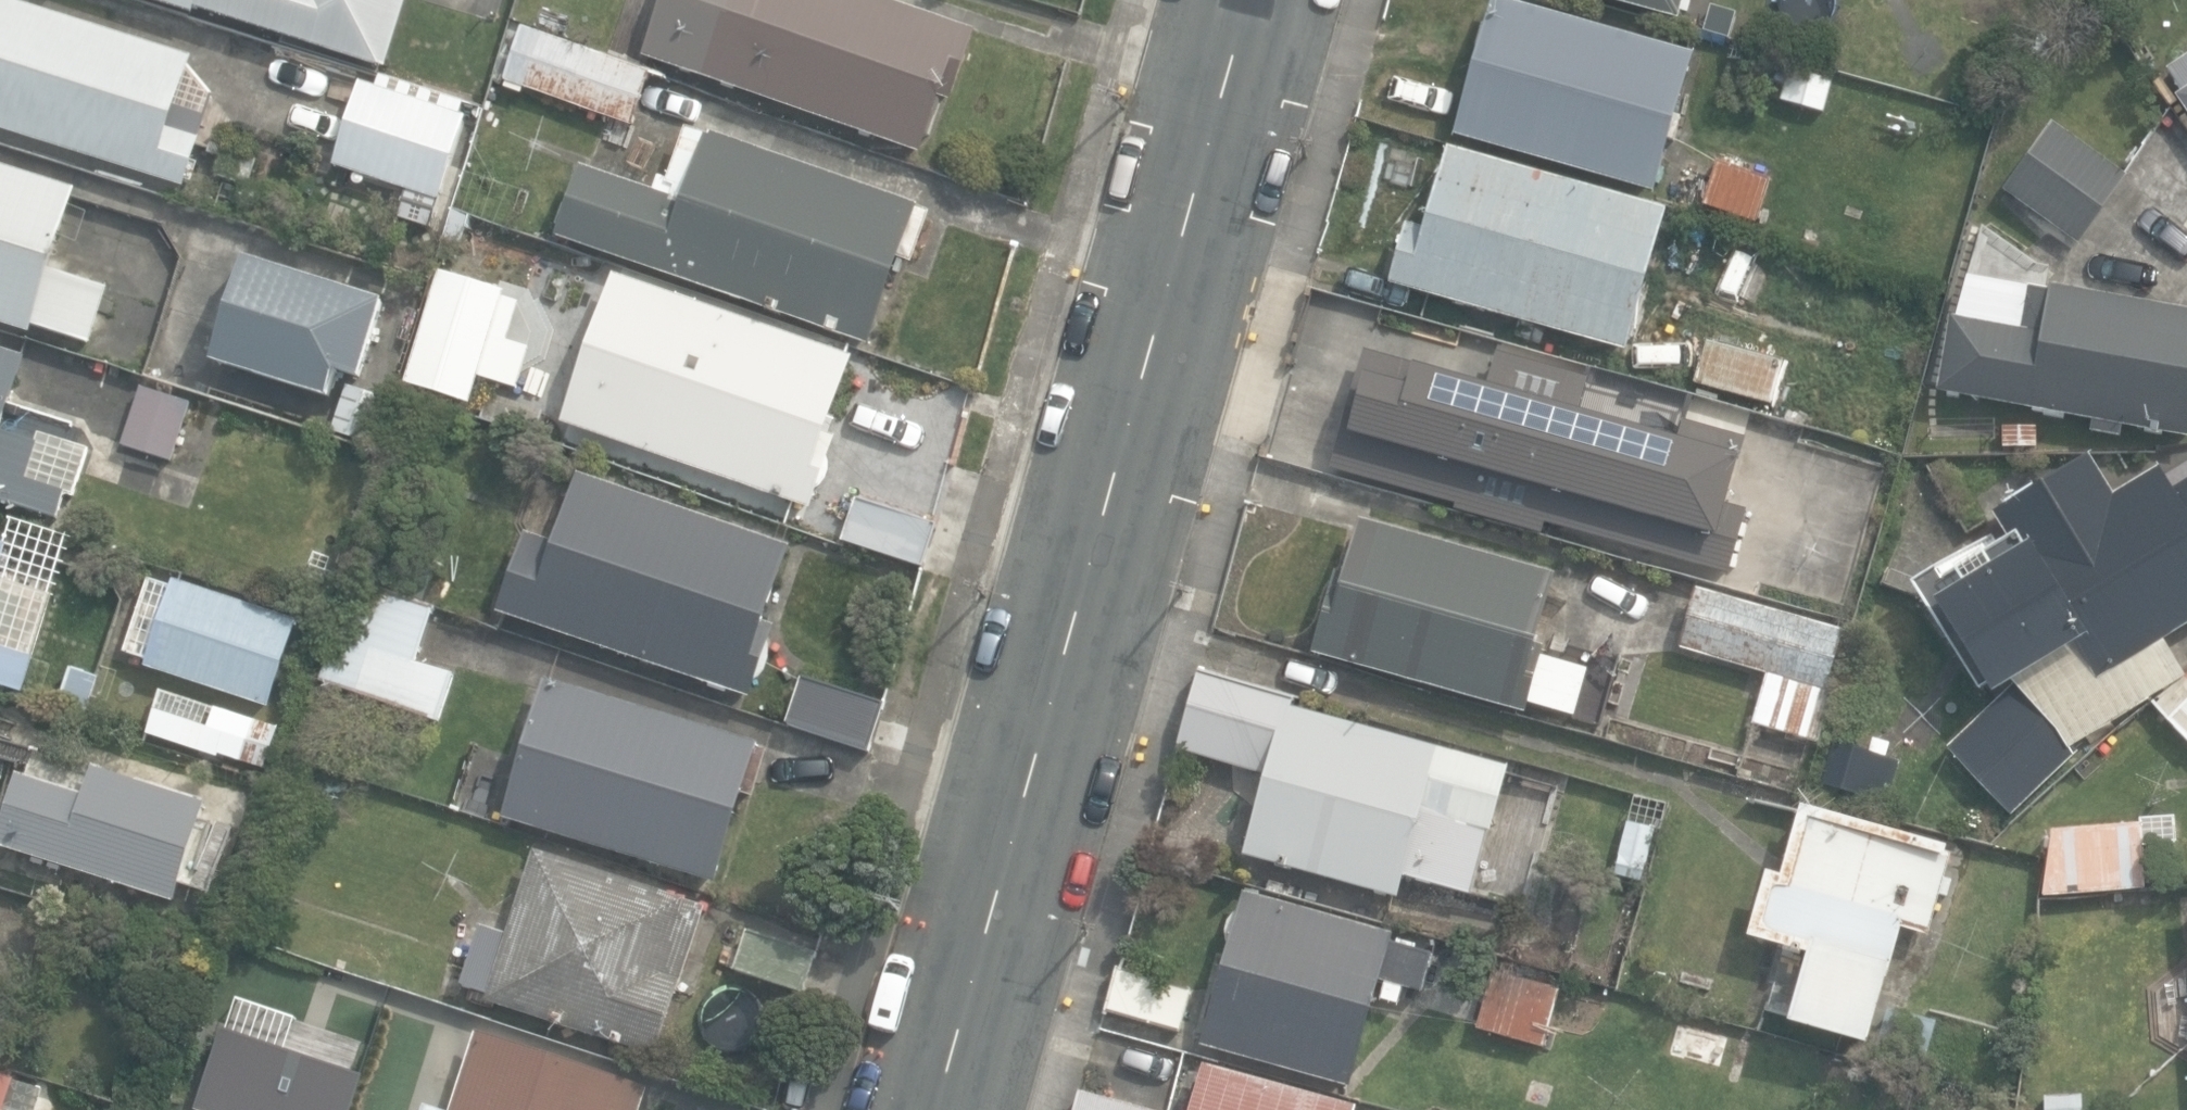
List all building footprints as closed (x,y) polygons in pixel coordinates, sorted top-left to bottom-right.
[(188,188),(208,126),(176,116),(195,58),(16,0),(0,0),(0,128),(188,188)] [(195,16),(196,10),(389,71),(412,0),(143,0),(195,16)] [(978,32),(887,0),(665,0),(645,58),(924,155),(944,100),(953,103),(978,32)] [(1655,192),(1669,144),(1677,146),(1684,122),(1676,120),(1695,54),(1505,0),(1495,0),(1457,136),(1655,192)] [(1681,18),(1686,0),(1616,0),(1681,18)] [(634,127),(652,72),(523,28),(505,82),(634,127)] [(2186,113),(2186,56),(2166,69),(2182,94),(2177,98),(2186,113)] [(1823,114),(1832,81),(1789,68),(1779,102),(1823,114)] [(399,218),(432,229),(468,116),(363,83),(336,167),(408,190),(399,218)] [(2004,191),(2080,244),(2128,175),(2125,173),(2052,122),(2004,191)] [(560,235),(870,344),(901,257),(916,263),(934,211),(713,133),(711,137),(689,129),(671,181),(662,178),(657,192),(584,167),(560,235)] [(1392,284),(1628,352),(1669,210),(1450,147),(1427,229),(1409,224),(1392,284)] [(1757,224),(1772,178),(1715,161),(1701,206),(1757,224)] [(94,344),(113,286),(53,267),(77,191),(0,167),(0,323),(34,334),(37,326),(94,344)] [(460,245),(470,219),(455,213),(444,239),(460,245)] [(386,302),(244,257),(211,362),(331,400),(340,371),(363,378),(386,302)] [(407,384),(474,404),(508,292),(442,270),(407,384)] [(615,273),(563,425),(818,512),(842,440),(830,436),(858,355),(615,273)] [(2186,438),(2186,310),(2052,285),(2052,290),(2030,285),(2022,329),(1953,317),(1939,393),(2186,438)] [(1695,383),(1771,405),(1784,362),(1707,340),(1695,383)] [(62,522),(70,496),(32,483),(43,450),(3,437),(28,358),(0,348),(0,502),(62,522)] [(1363,348),(1330,469),(1456,504),(1455,509),(1541,534),(1545,523),(1729,575),(1747,510),(1725,504),(1746,437),(1683,419),(1677,439),(1578,411),(1588,377),(1497,350),(1487,385),(1363,348)] [(125,445),(175,460),(192,402),(142,387),(125,445)] [(538,438),(546,412),(489,395),(481,420),(538,438)] [(338,431),(370,442),(379,412),(348,400),(338,431)] [(2004,428),(2004,447),(2039,447),(2038,428),(2004,428)] [(2013,817),(2073,755),(2069,748),(2186,676),(2164,640),(2186,626),(2186,481),(2174,489),(2159,465),(2113,493),(2090,455),(1995,513),(2012,541),(1944,583),(1936,571),(1917,584),(1931,607),(1937,603),(1992,694),(1949,747),(2013,817)] [(502,611),(753,698),(779,624),(768,620),(794,547),(581,473),(556,543),(529,534),(502,611)] [(846,541),(924,567),(938,525),(859,499),(846,541)] [(1531,704),(1575,716),(1589,668),(1546,656),(1549,647),(1538,644),(1557,574),(1359,519),(1344,573),(1337,571),(1314,655),(1528,714),(1531,704)] [(10,546),(0,542),(0,576),(10,546)] [(321,679),(440,720),(455,676),(418,663),(449,572),(368,544),(321,679)] [(149,668),(271,708),(301,619),(176,579),(174,586),(153,579),(128,653),(152,660),(149,668)] [(54,597),(0,580),(0,686),(23,693),(54,597)] [(1753,723),(1820,742),(1837,683),(1831,681),(1845,631),(1697,589),(1680,646),(1768,671),(1753,723)] [(1246,855),(1400,901),(1408,875),(1475,895),(1511,774),(1293,709),(1295,702),(1200,673),(1177,751),(1269,778),(1246,855)] [(790,723),(871,749),(885,704),(805,678),(790,723)] [(507,821),(719,885),(746,793),(756,796),(770,751),(758,747),(759,743),(549,680),(507,821)] [(2153,705),(2186,745),(2186,680),(2153,705)] [(283,726),(159,687),(144,734),(268,773),(283,726)] [(1823,786),(1887,806),(1901,762),(1887,757),(1891,742),(1874,736),(1870,750),(1837,741),(1823,786)] [(178,906),(210,805),(33,749),(1,850),(178,906)] [(1633,794),(1612,874),(1644,882),(1665,803),(1633,794)] [(1792,1024),(1868,1046),(1902,929),(1928,937),(1953,851),(1802,807),(1782,875),(1769,871),(1750,937),(1812,955),(1792,1024)] [(2055,831),(2044,896),(2147,888),(2142,825),(2055,831)] [(490,1001),(657,1057),(707,908),(537,851),(508,936),(483,927),(466,984),(492,993),(490,1001)] [(1202,1043),(1353,1086),(1378,1000),(1401,1007),(1406,988),(1425,994),(1436,955),(1395,943),(1397,935),(1245,892),(1202,1043)] [(737,971),(805,992),(817,952),(750,931),(737,971)] [(1106,1011),(1180,1032),(1192,990),(1118,970),(1106,1011)] [(1479,1028),(1545,1047),(1561,990),(1495,972),(1479,1028)] [(323,1022),(396,1047),(412,999),(339,975),(323,1022)] [(1939,1024),(1892,1011),(1880,1052),(1927,1065),(1939,1024)] [(1667,1050),(1723,1067),(1732,1035),(1675,1019),(1667,1050)] [(372,1073),(230,1024),(202,1107),(212,1109),(359,1109),(372,1073)] [(650,1089),(479,1034),(454,1109),(643,1109),(650,1089)] [(1357,1105),(1208,1064),(1195,1109),(1356,1109),(1357,1105)] [(45,1089),(18,1081),(19,1078),(0,1073),(0,1109),(39,1109),(45,1089)] [(1081,1093),(1077,1109),(1146,1109),(1081,1093)]
